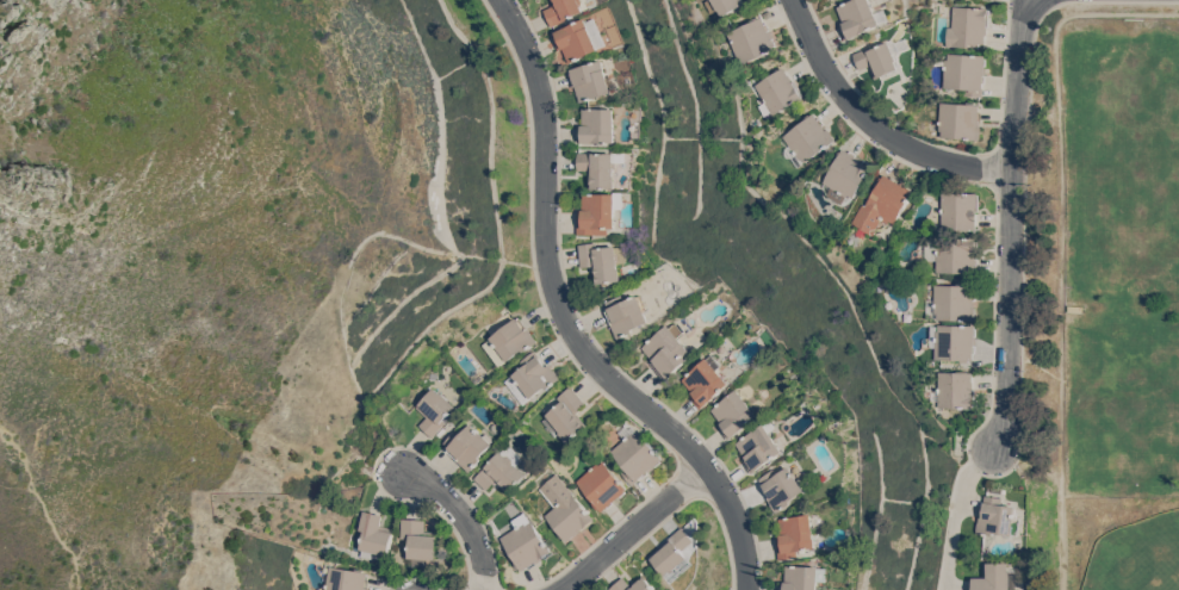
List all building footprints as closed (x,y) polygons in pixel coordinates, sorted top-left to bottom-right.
[(558,2),(557,0),(586,0),(587,1),(585,6),(587,11),(570,18),(571,19),(553,26),(546,10),(554,6),(553,5),(558,2)] [(703,1),(705,0),(743,0),(745,4),(722,17),(718,10),(716,10),(716,8),(709,13),(703,1)] [(838,6),(852,0),(872,0),(877,12),(887,8),(892,20),(848,39),(840,24),(845,21),(838,6)] [(954,6),(988,8),(989,8),(989,26),(988,26),(987,33),(986,43),(980,43),(980,44),(972,44),(972,46),(947,45),(948,26),(952,26),(954,6)] [(571,63),(565,48),(560,50),(552,33),(588,18),(590,21),(600,17),(612,44),(571,63)] [(740,64),(726,32),(763,17),(765,23),(768,21),(777,44),(776,45),(777,48),(740,64)] [(893,39),(900,42),(904,51),(901,57),(905,64),(900,66),(901,67),(882,75),(883,76),(877,79),(870,64),(862,69),(855,54),(873,45),(874,48),(893,39)] [(945,58),(949,58),(949,52),(986,54),(986,57),(987,57),(987,66),(985,66),(985,75),(986,75),(986,82),(983,82),(983,95),(964,94),(964,88),(944,87),(945,58)] [(606,60),(612,76),(614,75),(618,80),(621,89),(615,91),(615,92),(582,101),(577,86),(573,87),(569,70),(606,60)] [(753,85),(783,67),(788,74),(789,74),(793,80),(792,81),(793,82),(794,81),(803,95),(802,95),(802,97),(796,101),(795,100),(772,114),(753,85)] [(942,101),(968,104),(968,101),(976,101),(976,104),(981,104),(981,112),(982,112),(981,119),(980,118),(980,125),(982,125),(981,139),(942,137),(943,130),(939,130),(942,101)] [(579,142),(579,124),(584,124),(584,108),(619,108),(618,142),(579,142)] [(805,162),(801,157),(798,159),(781,136),(802,120),(801,118),(808,113),(809,114),(813,112),(818,118),(819,117),(824,124),(823,125),(826,130),(829,128),(836,138),(805,162)] [(840,204),(825,194),(830,187),(821,181),(843,148),(849,151),(850,150),(856,154),(856,155),(863,160),(864,159),(870,163),(870,164),(873,166),(854,198),(848,194),(846,197),(845,197),(840,204)] [(628,153),(628,161),(619,161),(619,167),(616,170),(616,175),(618,175),(618,188),(596,187),(596,188),(591,188),(591,172),(588,172),(588,169),(579,169),(579,151),(616,153),(628,153)] [(851,222),(862,204),(865,205),(877,185),(876,184),(880,176),(882,178),(885,173),(891,176),(892,175),(899,179),(898,181),(905,186),(906,184),(913,188),(912,190),(914,192),(895,224),(889,221),(888,223),(881,218),(875,228),(876,229),(873,235),(867,231),(863,238),(855,234),(860,226),(851,222)] [(943,192),(980,192),(979,211),(978,211),(978,229),(970,229),(970,230),(958,229),(958,228),(942,228),(943,192)] [(619,193),(618,228),(610,228),(610,235),(597,235),(597,234),(578,234),(578,210),(583,210),(583,209),(584,209),(584,193),(619,193)] [(976,237),(976,241),(979,241),(978,266),(976,266),(976,272),(972,272),(972,274),(963,274),(963,272),(937,272),(937,260),(929,260),(925,256),(925,243),(929,238),(941,238),(941,236),(976,237)] [(627,246),(628,262),(620,263),(620,267),(622,267),(623,280),(597,284),(595,267),(591,267),(591,266),(582,267),(579,243),(597,241),(598,247),(618,244),(618,246),(627,246)] [(935,284),(957,285),(957,280),(963,280),(963,282),(970,282),(970,285),(974,285),(974,292),(976,292),(976,300),(974,300),(974,306),(976,306),(976,319),(937,319),(937,318),(926,318),(926,299),(935,299),(935,284)] [(634,329),(635,331),(619,339),(612,323),(613,322),(607,310),(609,309),(609,308),(643,292),(646,300),(650,302),(651,306),(650,309),(651,311),(647,312),(651,321),(634,329)] [(538,340),(523,352),(522,349),(507,361),(489,337),(515,317),(516,318),(519,316),(526,327),(527,327),(530,331),(538,340)] [(669,324),(671,327),(675,323),(677,323),(685,331),(680,336),(691,350),(685,355),(689,359),(665,380),(650,362),(653,359),(641,347),(669,324)] [(938,324),(975,324),(975,328),(978,328),(978,336),(975,335),(974,344),(976,344),(976,352),(975,352),(974,360),(970,360),(970,361),(962,361),(962,359),(935,359),(935,358),(930,358),(930,325),(938,325),(938,324)] [(534,350),(546,366),(548,364),(553,369),(554,368),(560,378),(545,391),(542,389),(530,398),(529,398),(522,404),(504,381),(523,366),(520,362),(534,350)] [(708,356),(709,358),(714,354),(724,365),(719,369),(731,383),(701,409),(690,396),(694,392),(683,379),(708,356)] [(974,372),(974,381),(974,389),(975,389),(975,406),(973,406),(973,408),(938,406),(938,405),(932,405),(932,400),(930,400),(930,391),(938,391),(939,371),(974,372)] [(747,384),(759,399),(752,405),(761,416),(733,436),(732,436),(728,439),(719,426),(722,422),(713,409),(739,389),(740,390),(747,384)] [(556,436),(542,420),(547,416),(545,415),(559,402),(556,397),(570,385),(585,403),(578,409),(579,410),(577,412),(588,424),(567,442),(559,433),(556,436)] [(420,424),(427,416),(416,406),(433,386),(440,392),(440,391),(455,405),(442,420),(446,422),(433,436),(420,424)] [(455,429),(464,418),(470,424),(471,423),(491,443),(479,457),(480,459),(469,471),(457,459),(447,449),(449,447),(443,442),(455,429)] [(786,451),(752,473),(743,459),(746,457),(737,442),(767,423),(786,451)] [(639,430),(664,458),(662,460),(662,461),(644,477),(641,476),(638,479),(639,479),(632,485),(620,471),(625,466),(610,451),(625,439),(618,430),(625,424),(628,428),(632,426),(638,431),(639,430)] [(516,466),(517,465),(526,473),(508,492),(496,482),(494,484),(492,483),(486,490),(473,478),(499,451),(503,447),(507,446),(510,446),(520,454),(520,458),(519,461),(515,465),(516,466)] [(597,462),(600,465),(604,460),(629,490),(614,504),(612,503),(602,511),(598,508),(597,509),(591,503),(594,502),(576,480),(597,462)] [(807,490),(792,501),(794,503),(780,513),(777,510),(776,510),(772,504),(774,503),(769,497),(772,495),(761,478),(776,467),(780,473),(792,466),(807,490)] [(594,517),(592,518),(594,521),(581,532),(581,530),(575,535),(573,534),(566,541),(563,536),(561,538),(554,529),(556,528),(544,515),(554,507),(539,487),(556,473),(594,517)] [(995,532),(994,535),(978,533),(980,514),(983,515),(985,504),(986,495),(1005,497),(1004,503),(1018,505),(1016,516),(1023,516),(1020,535),(995,532)] [(387,554),(380,552),(379,553),(372,552),(371,558),(359,555),(360,549),(359,548),(362,530),(359,529),(364,510),(383,515),(380,524),(393,528),(387,554)] [(532,521),(552,551),(550,553),(551,554),(545,559),(544,557),(542,558),(544,559),(536,563),(535,561),(534,561),(535,564),(529,567),(528,566),(522,570),(520,566),(519,567),(514,560),(516,559),(497,529),(521,514),(527,524),(532,521)] [(818,547),(807,548),(808,552),(802,553),(801,549),(799,549),(800,557),(780,559),(777,535),(782,534),(780,518),(782,517),(813,514),(818,547)] [(436,558),(429,557),(429,559),(408,558),(409,538),(399,538),(401,518),(424,520),(424,530),(438,532),(436,558)] [(683,526),(695,540),(683,551),(689,558),(688,559),(693,565),(674,582),(668,573),(666,575),(650,555),(683,526)] [(1013,589),(974,589),(974,577),(988,577),(988,561),(1012,561),(1012,563),(1019,563),(1019,571),(1018,571),(1018,589),(1013,589)] [(365,588),(364,589),(324,589),(328,565),(354,570),(355,567),(362,569),(362,571),(366,571),(365,579),(367,579),(366,586),(365,585),(364,588),(365,588)] [(830,586),(829,589),(781,589),(782,582),(787,582),(787,565),(821,565),(821,567),(830,567),(830,582),(820,582),(820,585),(830,586)] [(646,575),(660,589),(611,589),(610,589),(625,576),(633,585),(646,575)]
